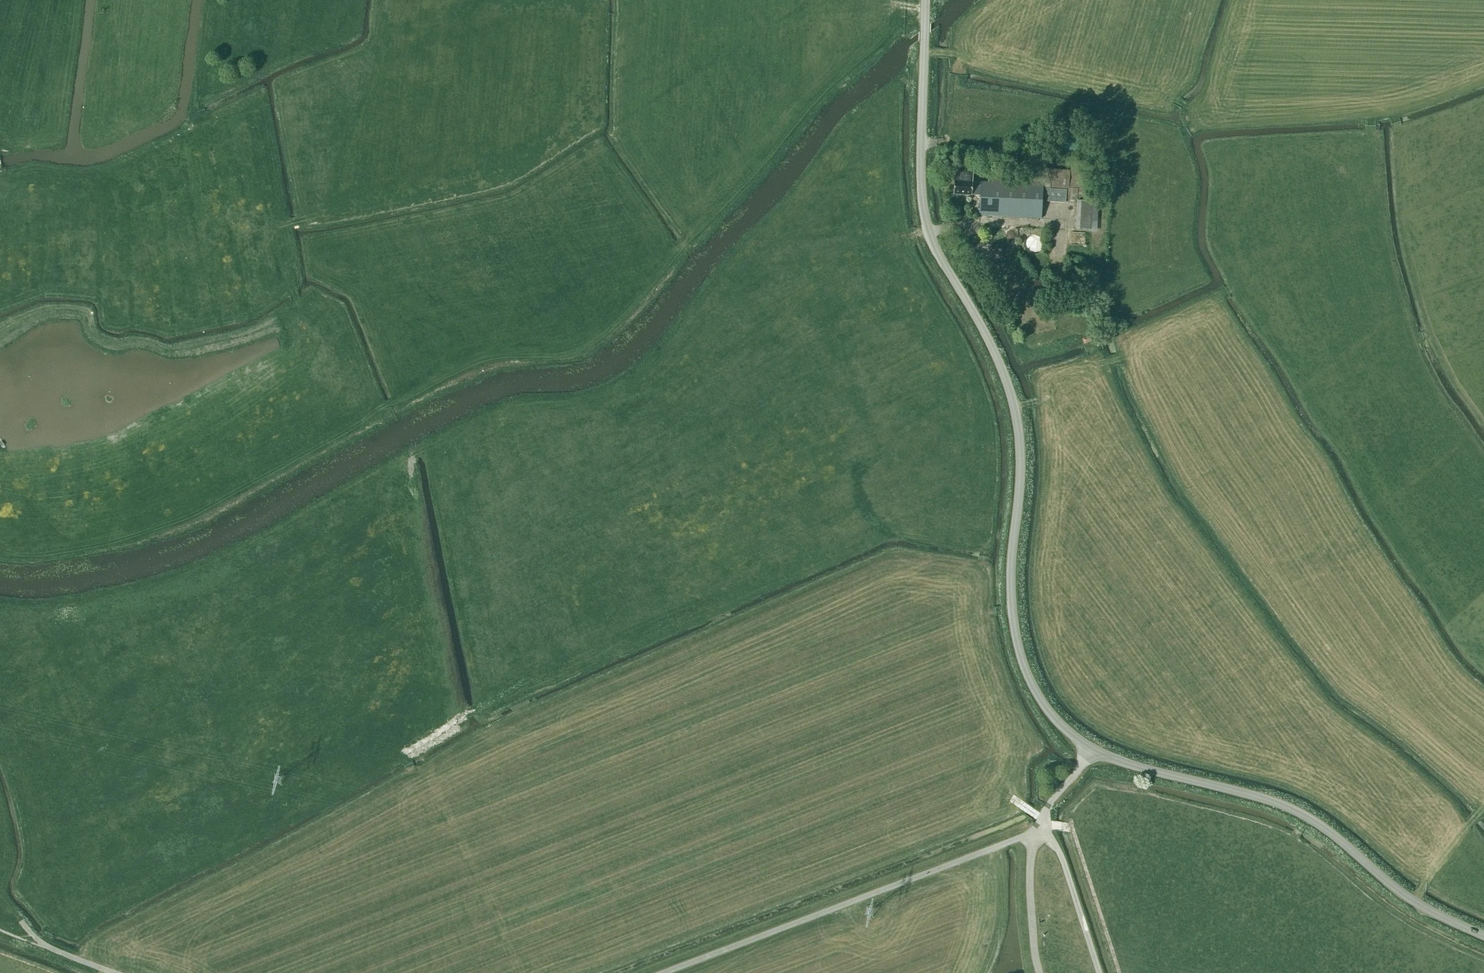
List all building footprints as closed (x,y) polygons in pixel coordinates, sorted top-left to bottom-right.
[(1077,201),(1076,199),(1085,199),(1088,166),(1080,166),(1079,171),(1046,169),(1046,167),(1032,167),(1032,182),(1009,181),(1009,178),(1002,177),(1002,180),(988,180),(988,182),(972,182),(972,171),(954,170),(953,194),(980,195),(979,215),(1041,219),(1042,198),(1045,199),(1048,202),(1066,203),(1066,200),(1077,201)] [(1091,230),(1092,202),(1077,201),(1076,229),(1091,230)] [(1003,253),(1004,245),(992,245),(991,253),(1003,253)]
